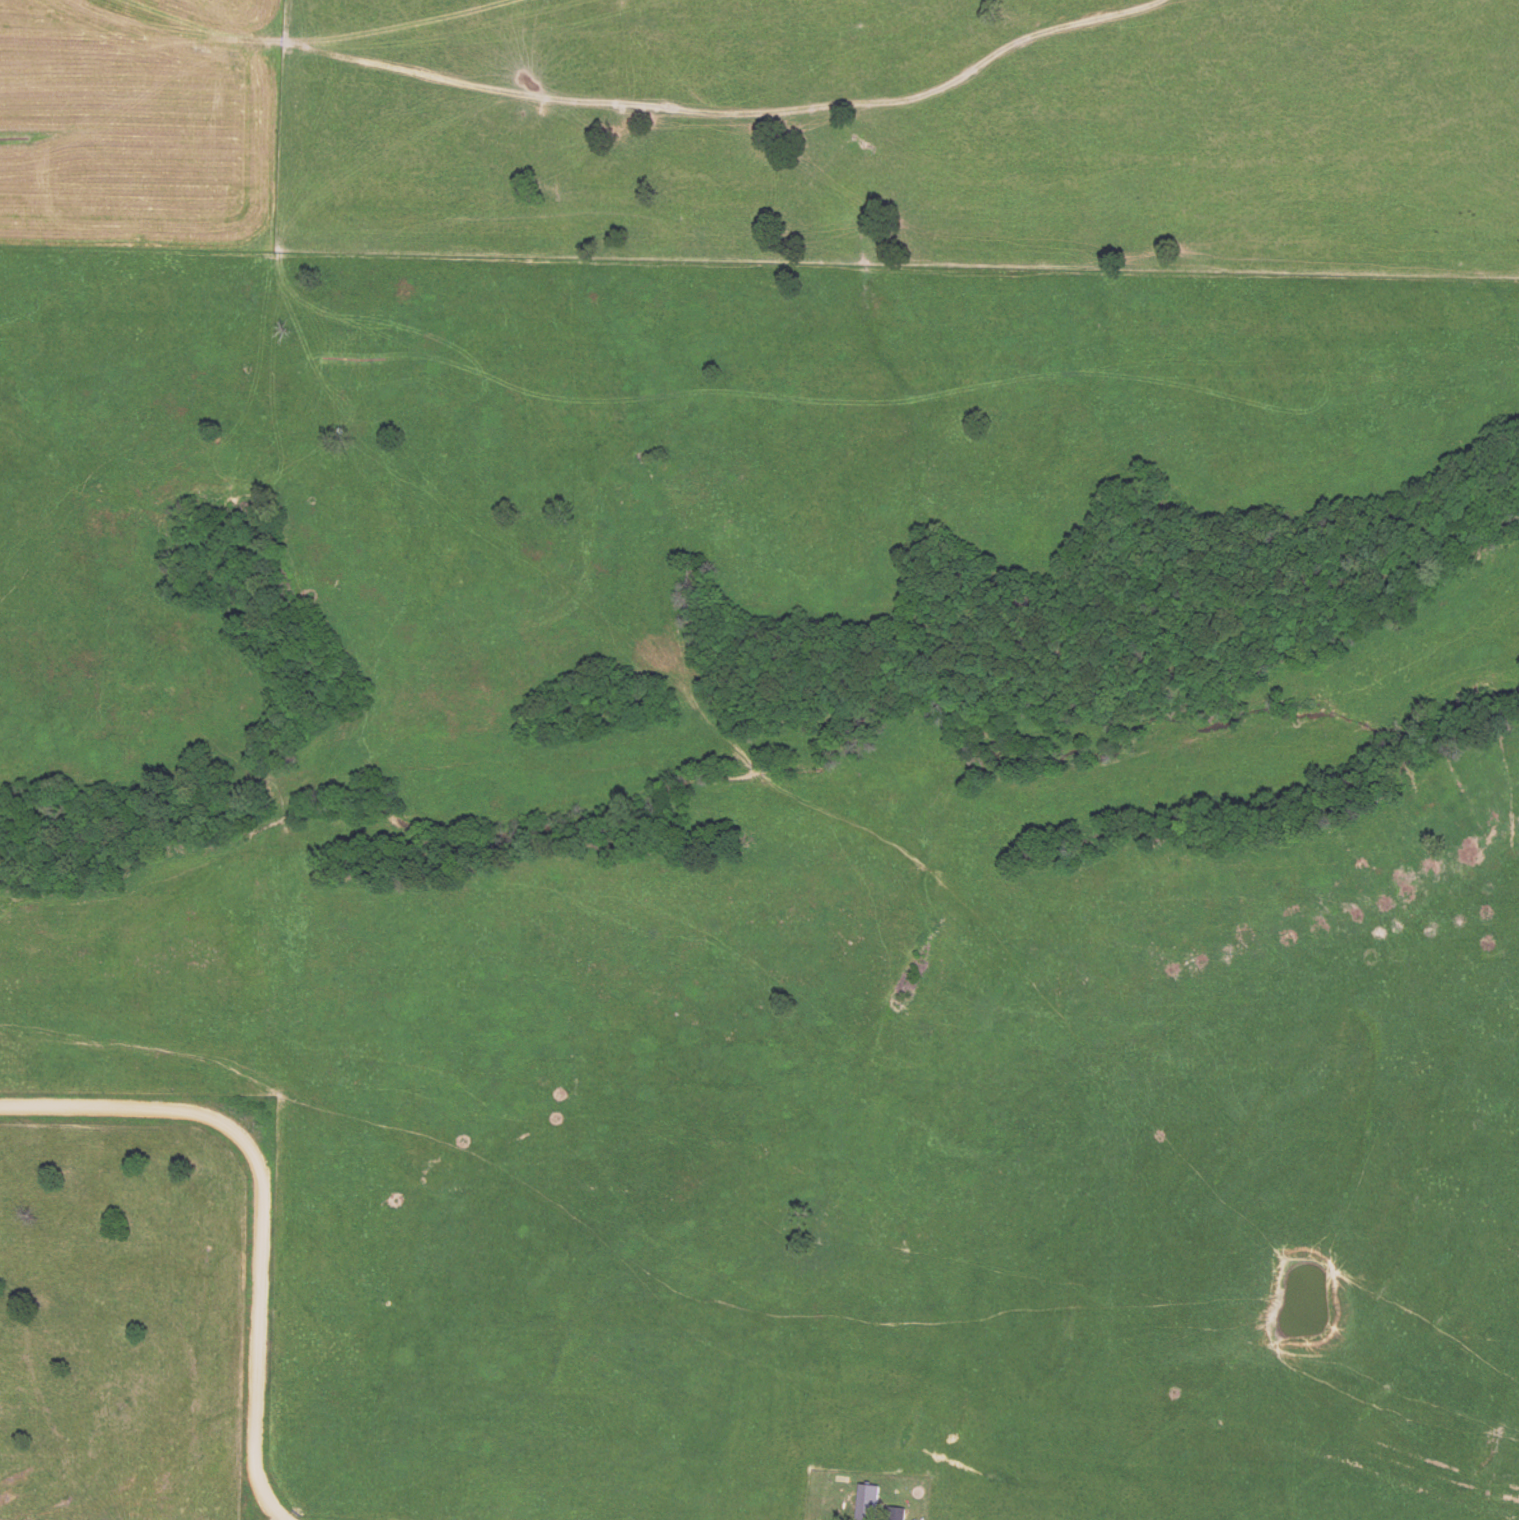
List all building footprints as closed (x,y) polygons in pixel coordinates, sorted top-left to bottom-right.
[(905,1510),(888,1508),(886,1519),(904,1519),(905,1510)]
